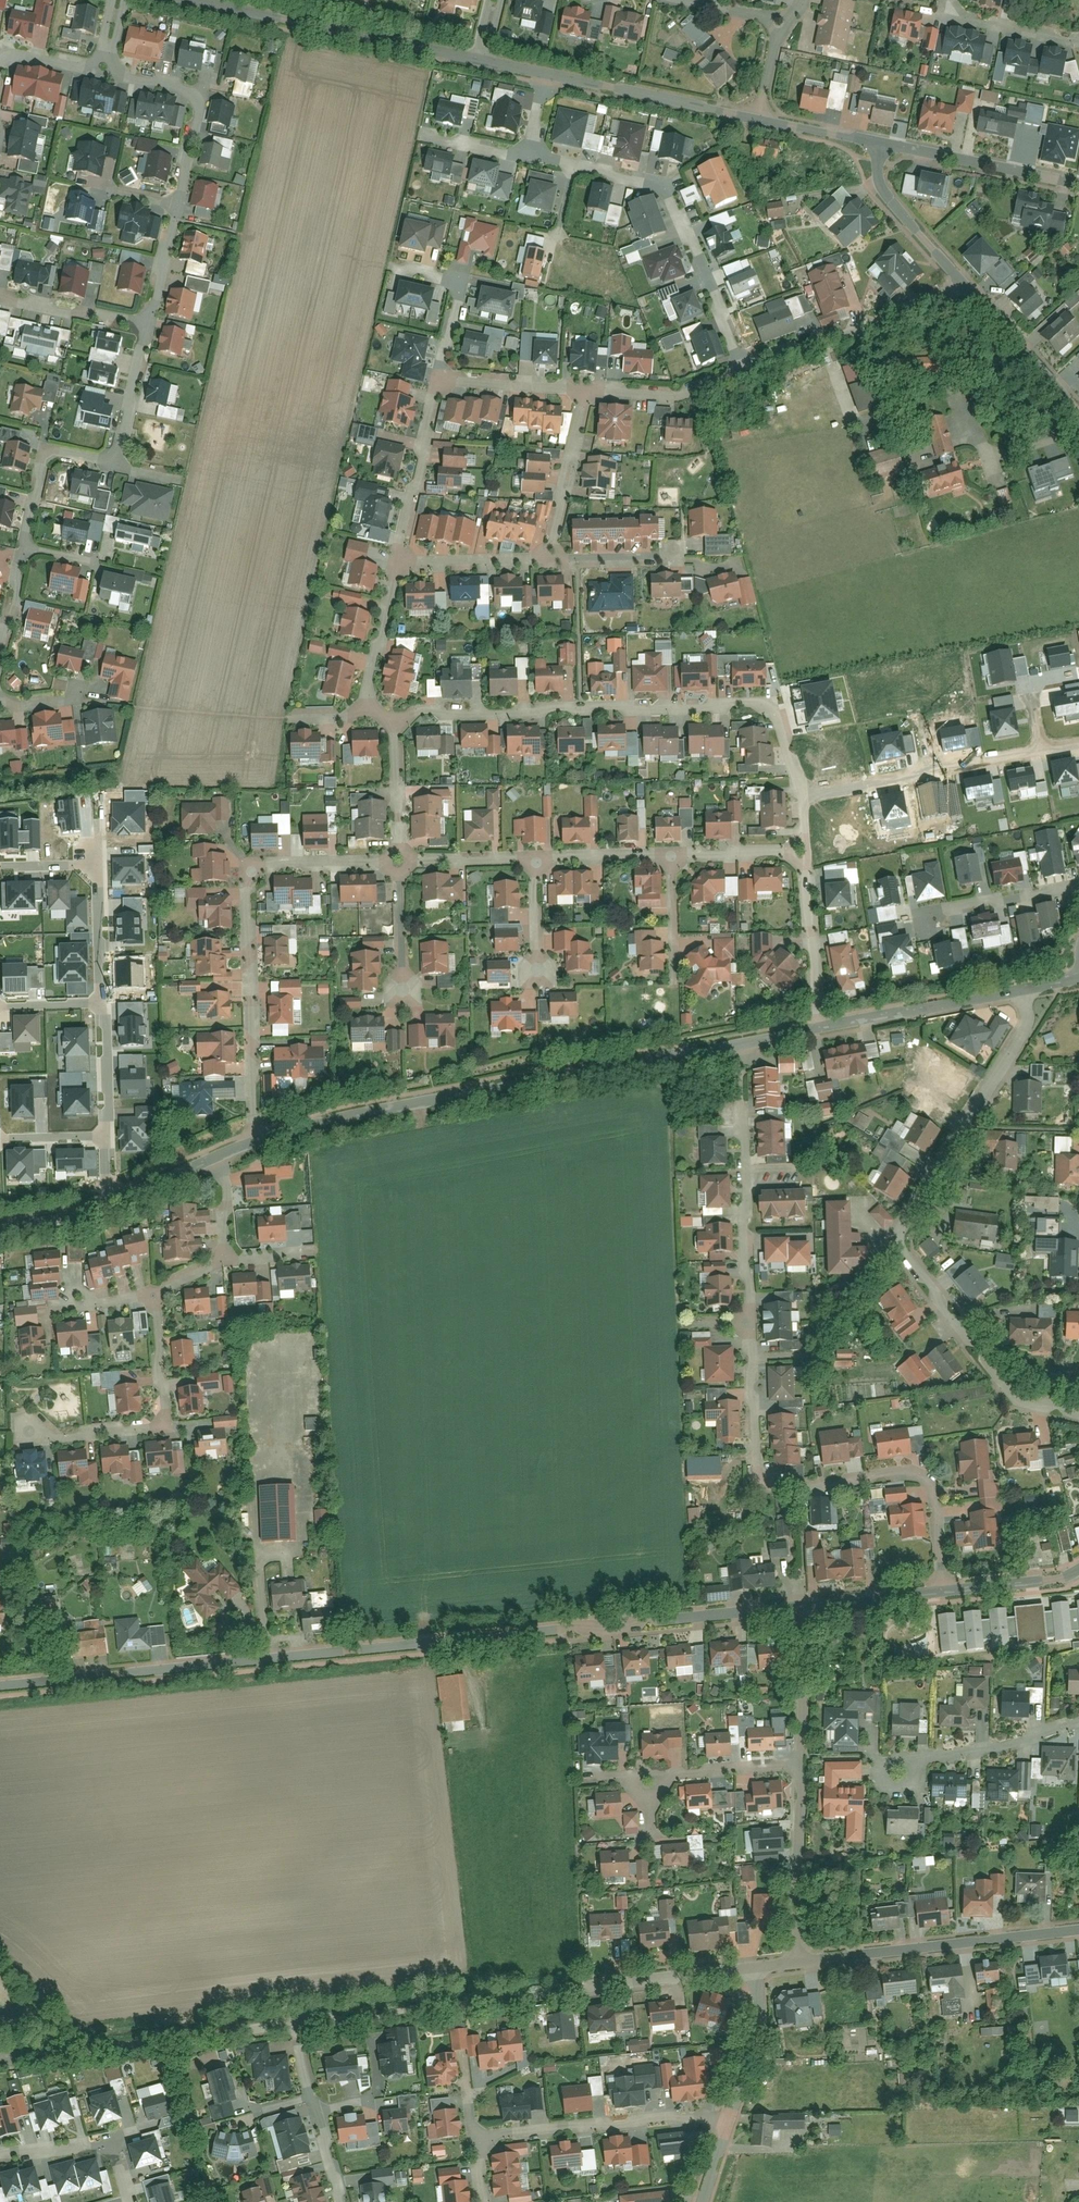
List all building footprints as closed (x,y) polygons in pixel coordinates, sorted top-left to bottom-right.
[(445,3),(475,10),(478,0),(445,0),(445,3)] [(515,16),(537,21),(534,33),(550,36),(555,15),(545,13),(547,2),(537,0),(519,0),(515,16)] [(841,0),(822,0),(814,47),(846,52),(853,2),(841,0)] [(972,2),(1003,9),(1005,0),(973,0),(972,2)] [(100,11),(77,6),(71,35),(94,40),(100,11)] [(567,6),(561,33),(588,39),(593,19),(594,12),(567,6)] [(604,21),(602,28),(614,31),(613,37),(641,43),(646,17),(622,12),(623,9),(607,6),(604,21)] [(896,7),(889,35),(918,42),(925,15),(896,7)] [(37,16),(10,11),(5,35),(33,40),(37,16)] [(712,65),(701,74),(718,93),(745,70),(699,17),(682,31),(695,44),(699,41),(704,47),(700,51),(712,65)] [(604,21),(593,19),(588,39),(599,41),(602,28),(604,21)] [(469,33),(470,22),(458,21),(457,32),(469,33)] [(166,35),(127,27),(121,56),(160,65),(166,35)] [(922,28),(918,49),(933,52),(937,30),(922,28)] [(988,38),(947,29),(941,55),(982,64),(988,38)] [(502,43),(509,45),(511,33),(504,32),(502,43)] [(1035,44),(1011,39),(1007,54),(1005,63),(1008,64),(1018,66),(1016,73),(1028,76),(1029,73),(1032,59),(1035,44)] [(206,48),(180,43),(175,68),(201,73),(206,48)] [(1065,62),(1068,52),(1044,47),(1041,61),(1039,72),(1062,76),(1063,74),(1065,62)] [(664,49),(661,60),(677,64),(679,53),(664,49)] [(1000,53),(994,80),(1004,82),(1008,64),(1005,63),(1007,54),(1000,53)] [(251,59),(232,55),(226,86),(245,90),(251,59)] [(1039,72),(1041,61),(1032,59),(1029,73),(1038,75),(1039,72)] [(1065,62),(1063,74),(1072,74),(1074,81),(1078,80),(1078,66),(1078,60),(1065,62)] [(64,75),(18,66),(12,97),(58,106),(64,75)] [(102,84),(78,80),(73,105),(95,109),(94,112),(110,115),(115,88),(102,86),(102,84)] [(806,84),(801,108),(826,114),(827,108),(843,111),(850,84),(833,80),(830,90),(806,84)] [(972,114),(975,92),(962,90),(958,108),(958,111),(972,114)] [(984,90),(981,101),(997,104),(1000,93),(984,90)] [(117,92),(113,113),(123,115),(127,94),(117,92)] [(177,99),(141,93),(136,119),(172,125),(177,99)] [(861,94),(857,112),(873,116),(872,121),(891,125),(896,105),(878,102),(879,98),(861,94)] [(441,100),(436,121),(462,127),(467,106),(441,100)] [(498,102),(492,128),(518,134),(524,108),(498,102)] [(958,108),(926,102),(921,131),(935,133),(936,129),(954,132),(958,111),(958,108)] [(1030,104),(1021,103),(1020,109),(1028,111),(1030,104)] [(237,108),(217,104),(211,134),(230,138),(237,108)] [(176,107),(174,127),(182,128),(184,108),(176,107)] [(560,107),(552,142),(583,149),(591,114),(560,107)] [(1026,121),(1028,111),(1020,109),(1011,107),(1009,118),(1019,120),(1026,121)] [(1009,118),(982,112),(978,131),(1015,139),(1019,120),(1009,118)] [(622,122),(615,158),(641,163),(648,127),(622,122)] [(34,165),(41,130),(14,125),(8,160),(34,165)] [(1048,125),(1042,161),(1063,165),(1064,159),(1075,161),(1078,141),(1078,131),(1048,125)] [(650,150),(658,151),(660,132),(651,131),(650,150)] [(665,133),(659,159),(682,164),(684,156),(693,158),(696,140),(665,133)] [(116,161),(119,140),(109,138),(105,159),(116,161)] [(754,141),(751,159),(779,164),(782,146),(754,141)] [(232,150),(206,144),(202,166),(227,172),(232,150)] [(100,179),(106,151),(80,146),(75,175),(100,179)] [(429,148),(424,170),(455,177),(453,182),(461,184),(465,166),(455,163),(457,154),(429,148)] [(171,158),(150,154),(145,183),(165,187),(171,158)] [(712,198),(716,208),(739,199),(722,160),(698,170),(703,181),(700,183),(707,200),(712,198)] [(491,197),(510,201),(516,176),(500,173),(502,167),(475,161),(470,186),(493,191),(491,197)] [(947,177),(923,172),(922,178),(919,196),(942,200),(947,177)] [(919,196),(922,178),(908,175),(904,193),(919,196)] [(522,193),(518,212),(536,216),(537,211),(553,214),(559,187),(532,181),(529,194),(522,193)] [(32,188),(4,182),(0,200),(0,201),(6,202),(4,213),(26,218),(32,188)] [(222,188),(196,182),(191,209),(216,214),(222,188)] [(593,184),(588,209),(596,211),(594,220),(620,226),(624,207),(611,204),(615,189),(593,184)] [(843,187),(832,197),(842,209),(847,204),(850,207),(856,201),(843,187)] [(631,200),(633,191),(626,190),(624,199),(631,200)] [(1024,219),(1023,227),(1065,234),(1068,214),(1048,211),(1049,206),(1040,204),(1041,195),(1022,191),(1017,217),(1024,219)] [(641,234),(643,241),(651,238),(668,233),(656,196),(630,205),(633,213),(630,214),(637,236),(641,234)] [(97,202),(68,197),(63,223),(92,229),(97,202)] [(842,209),(832,197),(816,211),(826,223),(842,209)] [(882,223),(860,198),(856,201),(850,207),(844,213),(847,216),(830,231),(846,248),(863,233),(866,237),(882,223)] [(783,203),(769,205),(771,217),(785,215),(783,203)] [(149,212),(123,207),(118,231),(145,236),(149,212)] [(802,213),(788,215),(790,226),(804,224),(802,213)] [(156,241),(160,219),(150,217),(146,239),(156,241)] [(463,242),(459,262),(469,265),(472,250),(485,253),(484,258),(495,260),(502,227),(478,222),(479,219),(469,217),(466,231),(472,233),(470,244),(463,242)] [(786,219),(772,221),(774,230),(787,228),(786,219)] [(408,222),(401,250),(427,255),(429,246),(442,249),(448,224),(433,221),(431,227),(408,222)] [(726,226),(706,235),(717,260),(737,251),(726,226)] [(210,237),(186,232),(179,263),(203,268),(210,237)] [(767,248),(769,237),(757,235),(755,246),(767,248)] [(624,256),(627,255),(654,245),(651,238),(643,241),(622,249),(624,256)] [(999,261),(982,241),(965,255),(982,275),(999,261)] [(926,273),(898,243),(876,263),(886,273),(879,280),(894,296),(908,283),(911,286),(926,273)] [(654,245),(627,255),(631,264),(644,259),(661,253),(657,244),(654,245)] [(678,247),(661,253),(644,259),(652,281),(662,278),(664,283),(688,274),(683,260),(686,259),(682,248),(679,249),(678,247)] [(92,250),(92,259),(104,258),(103,249),(92,250)] [(530,249),(524,277),(542,281),(548,253),(530,249)] [(844,263),(840,253),(824,259),(827,269),(836,266),(844,263)] [(1014,273),(1003,261),(987,275),(999,286),(1014,273)] [(42,268),(18,263),(14,283),(38,288),(42,268)] [(145,267),(123,263),(118,291),(140,295),(145,267)] [(52,288),(56,268),(47,266),(43,286),(52,288)] [(827,269),(811,274),(825,314),(838,310),(849,306),(836,266),(827,269)] [(89,273),(65,269),(60,297),(84,301),(89,273)] [(754,272),(729,282),(736,297),(760,287),(754,272)] [(1044,300),(1026,282),(1010,297),(1027,316),(1044,300)] [(398,294),(396,305),(430,312),(432,301),(434,291),(401,283),(398,294)] [(515,283),(514,291),(521,293),(520,299),(526,300),(529,285),(515,283)] [(671,321),(680,318),(673,301),(683,297),(678,284),(660,291),(671,321)] [(471,297),(469,306),(473,307),(472,312),(513,320),(518,295),(483,288),(481,299),(471,297)] [(198,294),(173,289),(167,317),(192,322),(198,294)] [(680,318),(682,323),(704,314),(695,292),(683,297),(673,301),(680,318)] [(394,313),(396,305),(398,294),(391,293),(387,312),(394,313)] [(771,313),(755,319),(764,343),(799,330),(787,296),(767,303),(771,313)] [(443,303),(432,301),(430,312),(428,321),(438,324),(443,303)] [(601,305),(598,316),(606,319),(609,307),(601,305)] [(820,316),(824,326),(841,321),(838,310),(825,314),(820,316)] [(1042,335),(1058,355),(1078,338),(1078,325),(1068,312),(1042,335)] [(62,329),(22,321),(17,350),(57,358),(62,329)] [(374,326),(378,336),(385,333),(382,323),(374,326)] [(467,332),(462,353),(493,359),(495,350),(501,351),(506,331),(486,327),(484,335),(467,332)] [(187,334),(165,329),(159,355),(182,360),(187,334)] [(124,335),(98,330),(94,351),(120,356),(124,335)] [(523,332),(521,360),(535,361),(535,366),(557,368),(559,343),(538,342),(539,333),(523,332)] [(663,339),(667,351),(676,348),(675,346),(686,342),(682,332),(663,339)] [(693,340),(702,366),(718,361),(717,359),(725,356),(716,332),(693,340)] [(397,337),(391,362),(405,365),(403,376),(426,380),(429,364),(425,363),(430,338),(407,334),(406,339),(397,337)] [(613,336),(612,356),(625,357),(624,373),(653,375),(654,351),(633,350),(634,337),(613,336)] [(508,337),(506,349),(517,350),(519,339),(508,337)] [(575,343),(573,372),(597,374),(598,367),(608,368),(609,349),(600,349),(601,345),(575,343)] [(841,363),(849,387),(867,381),(859,357),(841,363)] [(899,373),(940,372),(939,357),(899,358),(899,373)] [(117,369),(89,364),(86,384),(113,389),(117,369)] [(171,386),(152,382),(147,406),(158,408),(156,417),(175,421),(177,410),(166,407),(171,386)] [(409,387),(386,382),(384,395),(406,400),(409,387)] [(850,390),(857,414),(876,408),(868,384),(850,390)] [(43,392),(18,388),(14,413),(32,417),(34,409),(40,410),(43,392)] [(415,402),(382,395),(376,423),(409,430),(415,402)] [(462,404),(447,400),(441,423),(457,426),(462,404)] [(529,401),(513,400),(511,427),(527,428),(529,401)] [(479,405),(464,401),(458,423),(474,427),(479,405)] [(496,405),(481,401),(475,424),(491,427),(496,405)] [(545,404),(529,403),(527,431),(544,432),(545,404)] [(114,411),(85,405),(81,426),(110,431),(114,411)] [(631,409),(598,407),(596,443),(629,445),(631,409)] [(562,409),(546,408),(544,435),(560,436),(562,409)] [(665,409),(655,408),(654,427),(664,427),(665,409)] [(913,475),(920,500),(963,489),(944,417),(926,421),(939,469),(913,475)] [(511,420),(502,420),(499,438),(510,439),(511,420)] [(666,423),(664,446),(690,448),(692,425),(666,423)] [(457,432),(458,427),(445,424),(444,428),(457,432)] [(373,448),(377,432),(353,426),(349,443),(373,448)] [(404,448),(377,442),(371,469),(398,475),(404,448)] [(30,448),(7,444),(2,472),(25,476),(30,448)] [(866,456),(872,482),(902,474),(896,448),(866,456)] [(442,454),(441,471),(465,472),(466,454),(442,454)] [(1067,457),(1026,472),(1037,501),(1061,492),(1058,483),(1074,477),(1067,457)] [(549,458),(526,458),(525,477),(549,477),(549,458)] [(585,458),(582,491),(607,494),(610,461),(585,458)] [(342,471),(348,479),(355,474),(350,466),(342,471)] [(100,476),(74,471),(69,495),(95,500),(100,476)] [(437,471),(436,489),(460,490),(461,472),(437,471)] [(544,477),(520,477),(520,496),(544,496),(544,477)] [(377,486),(358,482),(355,495),(375,499),(377,486)] [(137,488),(129,486),(125,505),(142,509),(140,519),(167,525),(174,491),(138,484),(137,488)] [(1009,488),(996,491),(999,505),(1012,502),(1009,488)] [(385,531),(390,502),(367,498),(362,527),(385,531)] [(0,503),(0,530),(9,531),(14,506),(0,503)] [(544,525),(546,509),(538,508),(536,524),(544,525)] [(497,545),(503,517),(487,514),(482,542),(497,545)] [(514,545),(520,517),(504,514),(498,542),(514,545)] [(717,515),(687,514),(687,541),(716,541),(717,515)] [(531,547),(536,518),(520,515),(515,543),(531,547)] [(438,520),(419,518),(416,542),(434,545),(438,520)] [(90,525),(66,520),(62,540),(86,545),(90,525)] [(456,523),(438,520),(434,545),(453,547),(456,523)] [(657,521),(640,522),(640,544),(658,543),(657,521)] [(622,522),(605,523),(606,545),(623,544),(622,522)] [(640,522),(622,522),(623,544),(640,544),(640,522)] [(475,525),(456,523),(453,547),(471,550),(475,525)] [(588,523),(570,524),(571,546),(588,545),(588,523)] [(605,523),(588,523),(588,545),(606,545),(605,523)] [(154,535),(118,526),(114,541),(133,546),(131,551),(143,554),(144,548),(151,550),(154,535)] [(369,545),(349,541),(345,560),(355,563),(364,565),(369,545)] [(704,542),(704,559),(729,559),(729,542),(704,542)] [(373,591),(378,568),(364,565),(355,563),(350,586),(373,591)] [(89,575),(56,568),(50,601),(83,607),(89,575)] [(135,573),(104,568),(98,598),(129,604),(135,573)] [(650,576),(650,601),(679,600),(679,575),(650,576)] [(739,601),(732,575),(705,583),(712,609),(739,601)] [(588,584),(588,614),(632,614),(632,577),(610,577),(610,584),(588,584)] [(449,579),(450,603),(479,602),(478,578),(449,579)] [(563,604),(562,578),(535,579),(536,605),(563,604)] [(489,608),(488,579),(478,579),(479,608),(489,608)] [(493,581),(494,607),(521,606),(520,580),(493,581)] [(704,584),(693,580),(694,599),(707,597),(704,584)] [(755,606),(748,580),(735,584),(742,609),(755,606)] [(692,593),(692,581),(679,581),(679,593),(692,593)] [(433,586),(405,587),(405,613),(434,612),(433,586)] [(530,610),(530,589),(521,589),(521,610),(530,610)] [(363,595),(343,590),(339,604),(346,606),(360,609),(363,595)] [(573,612),(573,592),(563,592),(564,612),(573,612)] [(445,614),(444,594),(434,595),(434,614),(445,614)] [(366,639),(373,612),(360,609),(346,606),(340,633),(366,639)] [(57,612),(27,607),(20,641),(50,647),(57,612)] [(570,623),(560,624),(561,634),(571,632),(570,623)] [(704,636),(698,641),(701,645),(707,639),(704,636)] [(418,637),(398,637),(398,649),(415,652),(418,637)] [(322,643),(311,641),(308,653),(319,656),(322,643)] [(444,641),(435,641),(435,652),(445,652),(444,641)] [(1064,643),(1040,648),(1044,670),(1068,666),(1064,643)] [(99,656),(102,645),(96,644),(93,655),(99,656)] [(577,665),(576,644),(560,644),(560,665),(564,665),(577,665)] [(84,649),(59,645),(55,668),(80,673),(84,649)] [(350,651),(330,646),(327,658),(347,662),(350,651)] [(394,648),(385,693),(408,698),(417,653),(415,652),(398,649),(394,648)] [(1007,651),(983,655),(988,687),(1014,683),(1013,678),(1025,676),(1023,659),(1009,661),(1007,651)] [(625,675),(625,652),(613,653),(613,675),(625,675)] [(645,655),(646,668),(631,668),(631,694),(667,693),(666,668),(662,668),(662,654),(645,655)] [(114,661),(101,659),(100,667),(103,671),(101,678),(113,680),(110,698),(128,701),(136,660),(115,657),(114,661)] [(532,679),(531,657),(518,657),(518,667),(518,679),(532,679)] [(715,680),(714,659),(704,659),(704,681),(715,680)] [(730,659),(715,659),(715,679),(730,679),(730,659)] [(347,702),(355,669),(328,662),(320,695),(347,702)] [(484,677),(484,664),(471,664),(471,668),(471,677),(484,677)] [(704,664),(679,665),(680,692),(704,692),(704,664)] [(763,664),(730,665),(731,690),(764,689),(763,664)] [(452,669),(443,669),(443,678),(443,696),(443,698),(471,698),(471,677),(471,668),(464,668),(464,665),(452,665),(452,669)] [(537,666),(538,691),(564,690),(564,665),(560,665),(537,666)] [(491,667),(491,696),(518,695),(518,679),(518,667),(491,667)] [(7,682),(13,689),(21,682),(14,675),(7,682)] [(590,677),(590,698),(615,698),(615,677),(590,677)] [(443,678),(428,679),(428,697),(443,696),(443,678)] [(802,690),(809,726),(838,721),(832,684),(802,690)] [(1050,698),(1054,720),(1078,716),(1078,698),(1078,693),(1050,698)] [(996,738),(1017,734),(1013,711),(992,715),(996,738)] [(61,712),(30,716),(34,750),(76,744),(75,732),(63,734),(61,712)] [(112,712),(85,715),(89,749),(116,746),(112,712)] [(594,741),(593,719),(585,719),(585,728),(585,741),(594,741)] [(963,720),(935,725),(939,747),(967,742),(963,720)] [(488,722),(461,723),(462,747),(489,746),(489,736),(488,722)] [(753,722),(733,722),(733,730),(740,730),(753,730),(753,722)] [(0,725),(0,749),(17,747),(14,723),(0,725)] [(627,723),(600,724),(601,750),(620,750),(628,749),(627,733),(627,723)] [(707,726),(707,723),(690,723),(691,736),(691,753),(708,753),(707,726)] [(524,725),(524,724),(507,725),(507,755),(525,755),(524,725)] [(542,755),(541,725),(524,725),(525,755),(525,756),(542,755)] [(662,727),(662,725),(645,725),(646,738),(646,755),(663,755),(662,727)] [(724,738),(724,725),(707,726),(708,753),(708,756),(725,755),(724,738)] [(442,727),(418,728),(419,750),(442,749),(442,737),(442,727)] [(454,727),(442,727),(442,737),(454,737),(454,727)] [(679,737),(679,727),(662,727),(663,755),(663,757),(680,757),(679,737)] [(558,729),(558,754),(585,754),(585,741),(585,728),(558,729)] [(381,729),(352,730),(353,744),(353,756),(382,755),(381,729)] [(753,730),(740,730),(740,747),(746,747),(770,746),(770,729),(753,730)] [(290,733),(291,759),(322,758),(321,741),(321,732),(290,733)] [(640,738),(640,733),(627,733),(628,749),(620,750),(620,756),(640,756),(640,738)] [(898,734),(867,739),(870,763),(899,758),(899,754),(914,752),(912,735),(898,737),(898,734)] [(502,754),(501,736),(489,736),(489,746),(489,754),(502,754)] [(456,756),(456,737),(454,737),(442,737),(442,749),(442,756),(456,756)] [(338,762),(337,741),(321,741),(322,758),(322,763),(338,762)] [(345,744),(345,764),(353,763),(353,756),(353,744),(345,744)] [(774,746),(770,746),(746,747),(746,763),(759,763),(774,763),(774,746)] [(1045,762),(1049,788),(1078,783),(1078,776),(1077,777),(1074,758),(1045,762)] [(740,764),(740,772),(760,771),(759,763),(746,763),(740,764)] [(1036,767),(1006,772),(1010,795),(1040,790),(1036,767)] [(1000,773),(957,780),(961,804),(980,800),(991,799),(992,805),(1005,803),(1000,773)] [(335,788),(334,777),(322,778),(322,789),(335,788)] [(911,791),(918,825),(939,821),(932,787),(911,791)] [(512,789),(505,795),(512,803),(519,797),(512,789)] [(429,792),(429,800),(440,800),(448,799),(448,791),(429,792)] [(499,812),(499,791),(487,791),(487,812),(494,812),(499,812)] [(876,797),(883,831),(904,827),(897,792),(876,797)] [(368,795),(350,795),(350,804),(359,804),(368,804),(368,795)] [(542,796),(542,818),(551,818),(551,796),(542,796)] [(785,831),(785,796),(761,796),(761,831),(785,831)] [(597,819),(596,799),(582,799),(583,819),(597,819)] [(229,800),(213,800),(213,806),(213,824),(229,824),(229,800)] [(440,819),(441,819),(440,800),(429,800),(411,800),(411,820),(440,819)] [(62,834),(82,832),(79,802),(59,804),(62,834)] [(368,804),(359,804),(359,822),(382,822),(385,822),(385,803),(368,804)] [(145,804),(112,804),(112,833),(117,833),(117,837),(130,837),(130,834),(145,833),(145,804)] [(740,825),(740,804),(730,804),(730,815),(730,825),(740,825)] [(213,806),(180,806),(180,837),(213,837),(213,824),(213,806)] [(645,831),(644,810),(636,810),(636,818),(637,831),(645,831)] [(692,829),(692,811),(680,811),(680,819),(680,829),(692,829)] [(494,844),(494,812),(487,812),(472,812),(472,822),(464,823),(464,844),(494,844)] [(337,814),(327,814),(327,816),(327,834),(336,834),(337,814)] [(704,815),(704,841),(730,841),(730,825),(730,815),(704,815)] [(294,836),(294,816),(277,816),(277,825),(277,836),(294,836)] [(327,816),(302,816),(302,850),(327,850),(327,834),(327,816)] [(637,831),(636,818),(615,819),(616,844),(637,843),(637,831)] [(428,839),(440,839),(440,819),(411,820),(410,820),(411,839),(428,839)] [(680,819),(654,819),(654,844),(680,844),(680,829),(680,819)] [(588,820),(560,821),(561,846),(589,845),(588,820)] [(546,847),(545,821),(523,821),(523,822),(524,838),(524,847),(546,847)] [(42,853),(41,822),(24,823),(24,832),(19,832),(19,823),(1,824),(2,854),(20,854),(20,848),(25,847),(25,853),(42,853)] [(359,822),(356,822),(357,841),(368,841),(383,840),(382,822),(359,822)] [(523,822),(512,822),(513,839),(524,838),(523,822)] [(277,825),(250,826),(250,850),(278,850),(277,836),(277,825)] [(761,830),(746,830),(747,838),(765,837),(765,832),(761,832),(761,830)] [(1054,830),(1035,834),(1037,845),(1035,845),(1038,860),(1040,860),(1044,879),(1063,875),(1054,830)] [(428,839),(428,847),(447,847),(447,839),(440,839),(428,839)] [(216,847),(193,847),(193,856),(198,856),(216,856),(216,847)] [(226,884),(226,856),(216,856),(198,856),(199,884),(226,884)] [(975,856),(955,860),(961,887),(980,883),(975,856)] [(144,859),(112,860),(113,882),(145,880),(144,859)] [(990,866),(995,886),(1022,880),(1018,860),(990,866)] [(781,869),(752,870),(753,882),(753,896),(782,895),(781,869)] [(939,871),(904,878),(909,904),(944,896),(939,871)] [(477,873),(468,877),(472,886),(482,882),(477,873)] [(723,879),(723,873),(703,874),(691,886),(690,907),(713,907),(713,899),(716,896),(724,896),(723,879)] [(571,874),(554,875),(555,887),(555,899),(572,898),(571,874)] [(588,874),(571,874),(572,898),(589,898),(589,886),(588,874)] [(659,875),(633,875),(633,890),(640,890),(640,898),(659,898),(659,875)] [(294,876),(272,877),(273,895),(273,906),(294,905),(294,879),(294,876)] [(375,876),(339,877),(339,886),(339,904),(376,904),(376,885),(375,876)] [(462,880),(450,880),(450,877),(421,877),(421,904),(451,903),(451,902),(462,902),(462,880)] [(312,879),(294,879),(294,905),(294,908),(312,908),(312,897),(312,879)] [(736,879),(723,879),(724,896),(724,899),(737,898),(736,882),(736,879)] [(900,905),(895,879),(877,882),(881,908),(900,905)] [(848,880),(824,881),(826,908),(850,907),(848,880)] [(753,882),(736,882),(737,898),(737,904),(753,904),(753,896),(753,882)] [(36,884),(9,885),(10,910),(37,909),(36,884)] [(68,884),(50,885),(50,911),(69,911),(69,901),(68,884)] [(517,884),(492,885),(493,911),(508,910),(518,910),(517,884)] [(385,905),(385,885),(376,885),(376,904),(376,905),(385,905)] [(598,905),(597,885),(589,886),(589,898),(589,906),(598,905)] [(339,886),(329,886),(330,905),(339,905),(339,904),(339,886)] [(555,899),(555,887),(546,887),(547,907),(555,907),(555,899)] [(208,889),(188,889),(188,910),(200,910),(200,900),(208,900),(208,889)] [(635,898),(636,910),(660,909),(659,898),(635,898)] [(208,900),(200,900),(200,910),(200,922),(210,922),(210,929),(231,929),(232,900),(208,900)] [(86,901),(69,901),(69,911),(69,927),(86,927),(86,901)] [(1055,904),(1036,907),(1041,933),(1060,930),(1055,904)] [(1015,906),(1008,907),(1010,918),(1018,916),(1015,906)] [(493,911),(489,911),(490,926),(508,926),(508,910),(493,911)] [(141,914),(115,915),(117,943),(142,941),(141,914)] [(1035,915),(1017,919),(1022,946),(1040,942),(1035,915)] [(996,916),(970,920),(973,941),(999,937),(996,916)] [(517,931),(494,932),(494,954),(517,953),(517,931)] [(654,933),(633,933),(633,944),(638,944),(654,944),(654,933)] [(847,933),(827,936),(838,1000),(857,996),(855,984),(862,983),(856,951),(851,952),(847,933)] [(574,935),(553,936),(553,955),(564,954),(564,946),(575,945),(574,935)] [(771,936),(751,936),(751,961),(755,970),(771,955),(771,936)] [(912,962),(907,938),(886,942),(890,967),(912,962)] [(383,939),(363,940),(364,950),(383,950),(383,939)] [(288,940),(264,940),(264,968),(288,967),(288,940)] [(735,941),(715,941),(715,963),(728,963),(735,963),(735,941)] [(446,943),(423,943),(423,973),(447,973),(446,943)] [(189,944),(189,961),(195,962),(219,962),(220,945),(189,944)] [(654,944),(638,944),(637,973),(662,974),(662,944),(654,944)] [(956,944),(934,949),(939,971),(961,967),(960,963),(956,944)] [(590,974),(589,945),(575,945),(564,946),(564,954),(565,975),(590,974)] [(87,946),(60,947),(61,984),(88,983),(87,946)] [(728,975),(728,963),(715,963),(703,946),(684,958),(693,972),(684,989),(704,999),(711,986),(714,984),(729,984),(728,975)] [(771,955),(755,970),(780,997),(794,984),(790,979),(799,970),(779,948),(771,955)] [(376,973),(381,973),(381,953),(353,954),(354,974),(376,973)] [(166,954),(158,954),(158,963),(166,963),(166,954)] [(143,961),(115,962),(116,990),(144,989),(143,961)] [(195,962),(195,979),(226,979),(226,962),(219,962),(195,962)] [(509,963),(487,963),(487,986),(509,985),(509,963)] [(4,968),(5,993),(28,992),(27,966),(4,968)] [(615,970),(608,976),(614,983),(621,977),(615,970)] [(351,992),(377,991),(376,973),(354,974),(351,974),(351,992)] [(743,987),(742,974),(728,975),(729,984),(729,987),(743,987)] [(300,981),(278,982),(278,999),(292,999),(300,999),(300,981)] [(199,983),(180,984),(180,995),(197,995),(200,994),(199,983)] [(328,985),(317,985),(317,995),(328,995),(328,985)] [(200,994),(197,995),(198,1023),(229,1022),(228,994),(200,994)] [(576,995),(549,995),(549,1002),(550,1020),(576,1019),(576,995)] [(267,1026),(293,1026),(292,999),(278,999),(267,1000),(267,1026)] [(361,999),(345,1000),(345,1010),(361,1010),(361,999)] [(549,1002),(537,1002),(537,1023),(550,1023),(550,1020),(549,1002)] [(519,1004),(490,1005),(491,1030),(520,1029),(520,1015),(519,1004)] [(536,1015),(520,1015),(520,1029),(521,1035),(536,1035),(536,1015)] [(1011,1023),(999,1015),(989,1029),(994,1032),(987,1043),(994,1048),(1011,1023)] [(425,1041),(437,1041),(437,1050),(453,1050),(453,1041),(454,1041),(453,1016),(425,1016),(425,1027),(425,1041)] [(691,1026),(690,1016),(681,1017),(682,1026),(691,1026)] [(955,1035),(951,1042),(977,1058),(987,1043),(994,1032),(989,1029),(967,1016),(963,1023),(955,1035)] [(946,1029),(955,1035),(963,1023),(954,1017),(946,1029)] [(38,1043),(38,1018),(15,1018),(15,1044),(38,1043)] [(351,1019),(351,1045),(383,1044),(383,1019),(351,1019)] [(144,1046),(143,1020),(121,1021),(122,1047),(144,1046)] [(425,1027),(407,1028),(407,1050),(425,1050),(425,1041),(425,1027)] [(66,1058),(89,1057),(88,1030),(65,1031),(66,1058)] [(1054,1031),(1045,1035),(1048,1045),(1058,1041),(1054,1031)] [(396,1032),(387,1032),(387,1054),(396,1054),(396,1051),(396,1033),(396,1032)] [(891,1045),(903,1044),(902,1034),(890,1034),(891,1045)] [(233,1035),(197,1036),(197,1061),(213,1061),(213,1067),(225,1067),(233,1066),(233,1035)] [(330,1036),(311,1037),(311,1049),(323,1049),(330,1049),(330,1036)] [(862,1044),(821,1052),(827,1082),(868,1074),(862,1044)] [(311,1049),(272,1049),(273,1080),(290,1080),(290,1084),(306,1083),(306,1079),(323,1079),(323,1049),(311,1049)] [(801,1070),(812,1069),(810,1050),(800,1051),(801,1070)] [(924,1065),(939,1075),(947,1063),(931,1054),(924,1065)] [(179,1071),(175,1063),(166,1067),(170,1076),(179,1071)] [(939,1075),(946,1079),(953,1067),(947,1063),(939,1075)] [(989,1070),(980,1065),(976,1073),(984,1078),(989,1070)] [(1051,1083),(1051,1070),(1045,1069),(1045,1065),(1033,1065),(1033,1082),(1043,1083),(1051,1083)] [(202,1067),(202,1079),(226,1079),(225,1067),(213,1067),(202,1067)] [(120,1071),(120,1097),(147,1096),(146,1071),(120,1071)] [(777,1072),(754,1072),(755,1110),(785,1109),(785,1094),(778,1094),(777,1072)] [(927,1090),(912,1081),(908,1087),(923,1096),(927,1090)] [(1033,1082),(1016,1082),(1015,1111),(1042,1112),(1043,1083),(1033,1082)] [(233,1084),(208,1084),(179,1085),(180,1117),(213,1116),(213,1101),(233,1101),(233,1084)] [(35,1120),(34,1088),(13,1088),(14,1120),(35,1120)] [(64,1116),(90,1115),(89,1091),(63,1092),(64,1116)] [(937,1104),(925,1097),(919,1107),(930,1114),(937,1104)] [(845,1099),(814,1106),(817,1118),(848,1111),(845,1099)] [(872,1119),(861,1112),(854,1123),(865,1130),(872,1119)] [(941,1129),(920,1116),(906,1139),(908,1141),(926,1152),(941,1129)] [(149,1119),(120,1119),(121,1153),(150,1153),(149,1119)] [(785,1124),(755,1124),(756,1158),(786,1158),(785,1124)] [(889,1129),(881,1142),(900,1153),(908,1141),(906,1139),(889,1129)] [(1006,1133),(986,1132),(985,1148),(1000,1149),(999,1169),(1018,1169),(1019,1145),(1019,1141),(1006,1141),(1006,1133)] [(1027,1145),(1027,1134),(1019,1134),(1019,1141),(1019,1145),(1027,1145)] [(1058,1154),(1074,1154),(1075,1137),(1058,1136),(1058,1154)] [(727,1138),(699,1139),(699,1168),(728,1168),(727,1138)] [(875,1152),(902,1170),(909,1159),(900,1153),(881,1142),(875,1152)] [(84,1151),(56,1151),(56,1173),(85,1172),(84,1151)] [(33,1182),(33,1153),(10,1154),(11,1182),(33,1182)] [(1058,1154),(1057,1185),(1078,1186),(1078,1155),(1074,1154),(1058,1154)] [(890,1165),(877,1186),(898,1200),(912,1178),(890,1165)] [(278,1176),(247,1178),(248,1199),(279,1197),(278,1176)] [(728,1177),(698,1178),(699,1194),(705,1194),(705,1209),(729,1208),(728,1177)] [(948,1201),(964,1205),(967,1192),(952,1188),(948,1201)] [(803,1191),(756,1193),(757,1221),(803,1220),(803,1191)] [(1045,1203),(1031,1197),(1026,1210),(1040,1216),(1045,1203)] [(849,1203),(823,1204),(826,1278),(869,1276),(868,1250),(851,1250),(849,1203)] [(197,1204),(172,1206),(173,1225),(194,1223),(198,1223),(198,1221),(211,1220),(211,1210),(197,1211),(197,1204)] [(882,1230),(894,1221),(879,1204),(868,1213),(882,1230)] [(1000,1215),(959,1210),(956,1236),(996,1241),(1000,1215)] [(303,1228),(302,1211),(292,1212),(287,1216),(288,1229),(303,1228)] [(287,1216),(259,1217),(261,1242),(288,1240),(288,1229),(287,1216)] [(678,1217),(679,1227),(692,1227),(691,1217),(678,1217)] [(1062,1219),(1035,1217),(1034,1237),(1061,1238),(1062,1219)] [(169,1225),(170,1240),(190,1238),(195,1238),(195,1233),(207,1232),(207,1224),(195,1225),(194,1223),(173,1225),(169,1225)] [(730,1225),(704,1226),(705,1235),(694,1235),(696,1256),(732,1254),(730,1225)] [(148,1254),(143,1233),(124,1237),(126,1246),(130,1266),(142,1263),(141,1256),(148,1254)] [(191,1251),(205,1250),(204,1237),(195,1238),(190,1238),(191,1251)] [(165,1240),(166,1260),(191,1258),(191,1251),(190,1238),(170,1240),(165,1240)] [(84,1240),(69,1241),(70,1262),(85,1261),(84,1240)] [(788,1240),(762,1241),(764,1267),(786,1266),(787,1272),(810,1270),(808,1245),(788,1246),(788,1240)] [(1049,1253),(1049,1241),(1031,1241),(1031,1253),(1049,1253)] [(1052,1241),(1052,1275),(1078,1275),(1078,1241),(1052,1241)] [(130,1266),(126,1246),(109,1250),(111,1256),(115,1276),(125,1273),(124,1267),(130,1266)] [(62,1251),(36,1253),(37,1270),(60,1268),(63,1268),(62,1251)] [(1016,1254),(999,1253),(997,1268),(1014,1270),(1016,1254)] [(111,1256),(92,1260),(97,1288),(107,1286),(106,1277),(115,1276),(111,1256)] [(311,1264),(281,1266),(282,1291),(312,1289),(311,1264)] [(702,1265),(704,1310),(730,1309),(729,1277),(723,1278),(723,1264),(702,1265)] [(991,1286),(975,1266),(956,1282),(973,1302),(991,1286)] [(33,1270),(34,1284),(58,1282),(61,1282),(60,1268),(37,1270),(33,1270)] [(258,1272),(235,1273),(237,1297),(259,1295),(259,1283),(258,1272)] [(33,1284),(34,1300),(59,1298),(58,1282),(34,1284),(33,1284)] [(260,1301),(272,1300),(271,1282),(259,1283),(259,1295),(260,1301)] [(210,1287),(187,1289),(189,1315),(212,1313),(211,1298),(210,1287)] [(899,1287),(877,1303),(895,1328),(917,1312),(899,1287)] [(213,1318),(229,1317),(227,1296),(211,1298),(212,1313),(213,1318)] [(257,1303),(257,1317),(273,1316),(272,1302),(257,1303)] [(1060,1317),(1060,1302),(1041,1302),(1041,1317),(1060,1317)] [(792,1304),(762,1305),(764,1346),(794,1345),(792,1304)] [(38,1306),(16,1309),(18,1326),(40,1323),(38,1306)] [(149,1327),(147,1313),(135,1314),(136,1328),(149,1327)] [(1078,1338),(1078,1313),(1067,1313),(1067,1338),(1078,1338)] [(134,1318),(109,1321),(113,1351),(137,1349),(134,1318)] [(1053,1318),(1012,1318),(1012,1342),(1034,1342),(1034,1353),(1053,1353),(1053,1318)] [(86,1319),(59,1322),(62,1348),(89,1345),(88,1335),(86,1319)] [(894,1335),(901,1344),(919,1331),(912,1321),(894,1335)] [(44,1328),(21,1330),(24,1358),(47,1355),(44,1328)] [(210,1341),(209,1330),(189,1332),(190,1340),(194,1340),(194,1343),(210,1341)] [(90,1354),(103,1353),(101,1333),(88,1335),(89,1345),(90,1354)] [(190,1340),(173,1342),(175,1367),(197,1365),(194,1343),(194,1340),(190,1340)] [(963,1371),(942,1345),(924,1359),(945,1385),(963,1371)] [(733,1347),(701,1349),(703,1385),(735,1383),(733,1347)] [(850,1357),(850,1349),(835,1349),(835,1358),(850,1357)] [(914,1355),(894,1369),(911,1393),(931,1379),(914,1355)] [(833,1358),(833,1367),(851,1367),(851,1358),(833,1358)] [(793,1367),(767,1368),(768,1403),(794,1402),(793,1367)] [(121,1370),(102,1372),(104,1387),(116,1386),(123,1385),(121,1370)] [(219,1373),(199,1375),(200,1386),(202,1385),(203,1391),(221,1389),(219,1373)] [(234,1375),(226,1376),(227,1392),(235,1391),(234,1375)] [(123,1385),(116,1386),(119,1413),(144,1411),(141,1383),(123,1385)] [(200,1386),(181,1388),(184,1414),(205,1412),(203,1391),(202,1385),(200,1386)] [(740,1403),(702,1404),(703,1428),(715,1428),(715,1443),(741,1442),(740,1403)] [(240,1426),(238,1415),(215,1418),(216,1428),(240,1426)] [(795,1415),(768,1418),(774,1470),(800,1467),(795,1415)] [(921,1427),(907,1429),(911,1457),(925,1455),(921,1427)] [(227,1429),(197,1432),(200,1457),(229,1454),(227,1429)] [(846,1441),(844,1429),(817,1432),(821,1468),(849,1464),(848,1460),(862,1458),(860,1440),(846,1441)] [(907,1429),(873,1433),(877,1461),(911,1457),(907,1429)] [(1035,1433),(1000,1435),(1003,1472),(1029,1470),(1028,1462),(1038,1462),(1037,1450),(1035,1433)] [(173,1440),(147,1443),(150,1467),(175,1465),(174,1451),(173,1440)] [(987,1443),(960,1445),(963,1485),(980,1484),(980,1497),(999,1496),(998,1485),(994,1485),(993,1472),(989,1472),(987,1443)] [(129,1445),(103,1447),(106,1472),(113,1471),(114,1474),(123,1473),(123,1479),(133,1478),(131,1462),(129,1445)] [(1055,1448),(1037,1450),(1038,1462),(1042,1461),(1043,1470),(1058,1468),(1055,1448)] [(23,1454),(18,1455),(20,1477),(27,1477),(28,1482),(40,1481),(40,1475),(48,1475),(46,1452),(38,1453),(38,1450),(23,1452),(23,1454)] [(87,1450),(60,1452),(62,1476),(81,1474),(89,1474),(88,1461),(87,1450)] [(176,1474),(187,1473),(184,1450),(174,1451),(175,1465),(176,1474)] [(1073,1454),(1063,1457),(1066,1466),(1075,1463),(1073,1454)] [(81,1474),(82,1485),(99,1483),(98,1461),(88,1461),(89,1474),(81,1474)] [(133,1483),(145,1482),(142,1461),(131,1462),(133,1478),(133,1483)] [(714,1479),(714,1465),(689,1466),(689,1484),(701,1484),(701,1479),(714,1479)] [(1066,1469),(1070,1482),(1078,1479),(1078,1477),(1076,1466),(1066,1469)] [(46,1477),(48,1498),(58,1498),(56,1476),(46,1477)] [(296,1483),(260,1485),(264,1542),(299,1540),(296,1483)] [(905,1489),(883,1491),(884,1506),(906,1504),(905,1489)] [(1039,1495),(1023,1497),(1024,1508),(1040,1507),(1039,1495)] [(999,1496),(980,1497),(981,1513),(968,1514),(968,1523),(953,1524),(955,1551),(971,1549),(971,1555),(994,1553),(993,1540),(998,1539),(996,1515),(1001,1514),(999,1496)] [(834,1516),(834,1500),(810,1501),(810,1527),(829,1526),(829,1516),(834,1516)] [(924,1505),(887,1508),(888,1530),(899,1529),(900,1542),(927,1540),(924,1505)] [(688,1508),(688,1520),(698,1520),(698,1508),(688,1508)] [(329,1509),(317,1510),(318,1523),(330,1522),(329,1509)] [(775,1525),(776,1540),(789,1539),(788,1524),(775,1525)] [(1066,1527),(1055,1530),(1061,1554),(1072,1551),(1066,1527)] [(819,1549),(817,1532),(807,1533),(808,1550),(819,1549)] [(872,1536),(861,1538),(863,1552),(874,1551),(872,1536)] [(786,1544),(768,1545),(769,1560),(787,1559),(786,1544)] [(827,1553),(813,1554),(816,1584),(863,1579),(860,1551),(839,1553),(839,1562),(828,1563),(827,1553)] [(197,1583),(187,1592),(209,1618),(222,1607),(212,1596),(221,1588),(230,1600),(243,1589),(221,1563),(211,1572),(199,1558),(186,1570),(197,1583)] [(729,1586),(705,1589),(706,1605),(731,1603),(730,1593),(774,1589),(772,1567),(750,1569),(750,1563),(727,1565),(729,1586)] [(130,1586),(138,1597),(151,1587),(144,1576),(130,1586)] [(308,1580),(273,1583),(275,1609),(310,1607),(308,1580)] [(328,1591),(313,1593),(315,1608),(330,1606),(328,1591)] [(45,1636),(61,1635),(59,1602),(43,1603),(45,1636)] [(1006,1608),(991,1610),(992,1618),(983,1619),(982,1610),(965,1612),(939,1616),(943,1652),(969,1649),(995,1646),(1010,1644),(1009,1638),(1018,1637),(1018,1645),(1047,1642),(1078,1640),(1078,1603),(1078,1609),(1072,1609),(1072,1605),(1052,1606),(1052,1612),(1044,1613),(1043,1606),(1015,1609),(1015,1617),(1007,1618),(1006,1608)] [(304,1611),(306,1632),(340,1628),(337,1607),(304,1611)] [(140,1618),(117,1620),(120,1651),(152,1648),(152,1646),(150,1627),(141,1628),(140,1618)] [(70,1641),(72,1658),(110,1653),(106,1619),(84,1622),(86,1632),(77,1633),(78,1640),(70,1641)] [(229,1628),(220,1621),(211,1633),(221,1639),(229,1628)] [(152,1646),(166,1645),(164,1626),(150,1627),(152,1646)] [(915,1656),(930,1652),(926,1639),(912,1643),(915,1656)] [(739,1641),(712,1643),(715,1667),(738,1665),(742,1665),(741,1657),(740,1645),(739,1641)] [(706,1644),(691,1645),(693,1666),(695,1673),(705,1671),(706,1644)] [(741,1657),(749,1656),(748,1644),(740,1645),(741,1657)] [(760,1645),(748,1644),(749,1656),(749,1663),(761,1664),(760,1651),(760,1645)] [(691,1645),(668,1647),(670,1668),(693,1666),(691,1645)] [(781,1648),(760,1651),(761,1664),(761,1668),(783,1666),(781,1648)] [(628,1676),(651,1674),(649,1650),(626,1652),(628,1676)] [(619,1692),(630,1691),(628,1676),(626,1652),(615,1653),(618,1683),(619,1692)] [(607,1684),(618,1683),(615,1653),(604,1654),(607,1680),(607,1684)] [(604,1654),(577,1657),(579,1683),(607,1680),(604,1654)] [(749,1663),(749,1656),(741,1657),(742,1665),(738,1665),(739,1674),(749,1673),(749,1663)] [(1038,1658),(1028,1664),(1034,1673),(1044,1667),(1038,1658)] [(995,1663),(986,1663),(986,1676),(994,1676),(995,1663)] [(1071,1670),(1070,1694),(1078,1694),(1078,1670),(1071,1670)] [(467,1675),(440,1678),(445,1719),(471,1716),(467,1675)] [(966,1678),(965,1697),(956,1697),(956,1705),(942,1704),(941,1725),(971,1725),(971,1722),(978,1722),(978,1714),(971,1714),(971,1707),(987,1707),(987,1678),(966,1678)] [(606,1684),(607,1694),(619,1693),(619,1692),(618,1683),(607,1684),(606,1684)] [(1030,1692),(1030,1703),(1043,1704),(1043,1688),(1030,1687),(1030,1692)] [(876,1691),(846,1691),(846,1710),(858,1711),(876,1711),(876,1691)] [(1030,1692),(1004,1692),(1004,1717),(1030,1717),(1030,1703),(1030,1692)] [(1061,1697),(1052,1697),(1052,1708),(1061,1708),(1061,1697)] [(894,1716),(894,1735),(919,1735),(919,1704),(902,1704),(902,1716),(894,1716)] [(825,1710),(825,1743),(858,1743),(858,1711),(846,1710),(825,1710)] [(614,1715),(614,1726),(606,1726),(607,1736),(599,1737),(600,1762),(617,1761),(616,1744),(631,1743),(630,1725),(624,1726),(624,1714),(614,1715)] [(751,1716),(738,1717),(739,1738),(749,1737),(748,1731),(751,1731),(751,1716)] [(775,1749),(786,1748),(785,1730),(787,1730),(786,1719),(771,1719),(772,1730),(774,1730),(775,1749)] [(751,1731),(748,1731),(749,1737),(749,1750),(775,1749),(774,1730),(772,1730),(751,1731)] [(669,1746),(683,1746),(682,1732),(669,1733),(669,1746)] [(669,1733),(643,1734),(644,1759),(670,1757),(669,1746),(669,1733)] [(731,1733),(707,1734),(709,1756),(732,1755),(731,1733)] [(599,1737),(599,1735),(580,1735),(580,1754),(587,1754),(587,1765),(600,1765),(599,1737)] [(1077,1781),(1078,1748),(1043,1747),(1043,1758),(1042,1774),(1060,1775),(1060,1781),(1077,1781)] [(1042,1774),(1043,1758),(1032,1758),(1032,1762),(1032,1778),(1042,1778),(1042,1774)] [(864,1762),(827,1762),(827,1778),(841,1778),(864,1778),(864,1762)] [(1032,1778),(1032,1762),(1018,1762),(1018,1770),(1017,1790),(1031,1790),(1032,1778)] [(1018,1770),(990,1769),(989,1800),(1008,1801),(1008,1789),(1017,1790),(1018,1770)] [(968,1773),(935,1773),(935,1797),(947,1797),(947,1801),(959,1801),(959,1797),(968,1797),(968,1773)] [(841,1786),(841,1778),(827,1778),(827,1790),(820,1790),(820,1810),(826,1810),(826,1819),(835,1819),(835,1817),(847,1817),(847,1841),(864,1841),(864,1786),(841,1786)] [(773,1808),(784,1807),(782,1780),(771,1781),(773,1808)] [(978,1808),(978,1780),(970,1780),(971,1808),(978,1808)] [(748,1813),(774,1811),(773,1808),(771,1781),(754,1783),(755,1794),(746,1795),(747,1809),(748,1813)] [(711,1783),(688,1785),(689,1799),(690,1809),(714,1807),(712,1791),(711,1783)] [(682,1799),(689,1799),(688,1785),(681,1786),(682,1799)] [(621,1790),(597,1792),(599,1818),(623,1816),(621,1790)] [(729,1790),(712,1791),(714,1807),(730,1805),(729,1793),(729,1790)] [(736,1792),(737,1805),(737,1810),(747,1809),(746,1795),(746,1791),(736,1792)] [(888,1810),(888,1833),(919,1833),(919,1823),(919,1807),(901,1807),(901,1810),(888,1810)] [(640,1811),(626,1812),(627,1828),(641,1827),(640,1811)] [(918,1838),(927,1838),(927,1823),(919,1823),(919,1833),(918,1838)] [(1043,1824),(1034,1824),(1034,1836),(1043,1837),(1043,1824)] [(580,1832),(583,1840),(594,1836),(590,1828),(580,1832)] [(753,1853),(783,1851),(782,1829),(772,1830),(772,1828),(760,1829),(760,1831),(753,1831),(753,1841),(752,1841),(753,1853)] [(689,1842),(664,1844),(666,1866),(691,1864),(689,1842)] [(629,1850),(603,1852),(605,1877),(631,1875),(630,1862),(629,1850)] [(924,1856),(911,1857),(912,1870),(925,1870),(924,1856)] [(639,1880),(649,1879),(648,1861),(638,1862),(638,1875),(639,1880)] [(638,1862),(630,1862),(631,1875),(638,1875),(638,1862)] [(755,1865),(744,1865),(744,1881),(756,1880),(755,1865)] [(1048,1874),(1018,1873),(1018,1894),(1031,1894),(1031,1903),(1047,1904),(1048,1874)] [(1006,1895),(1007,1875),(994,1874),(994,1880),(994,1895),(1006,1895)] [(966,1888),(965,1915),(993,1916),(994,1895),(994,1880),(978,1880),(977,1888),(966,1888)] [(776,1895),(756,1894),(756,1918),(776,1918),(776,1895)] [(918,1895),(910,1896),(910,1902),(912,1916),(920,1915),(919,1902),(918,1895)] [(629,1896),(619,1896),(619,1909),(630,1908),(629,1896)] [(948,1898),(919,1902),(920,1915),(922,1927),(952,1924),(948,1898)] [(676,1919),(675,1901),(661,1902),(662,1920),(676,1919)] [(910,1902),(900,1903),(900,1906),(901,1917),(912,1916),(910,1902)] [(872,1909),(875,1930),(903,1927),(901,1917),(900,1906),(872,1909)] [(621,1913),(591,1915),(592,1940),(623,1938),(621,1913)] [(729,1921),(730,1933),(739,1932),(738,1916),(729,1917),(729,1921)] [(718,1922),(719,1941),(731,1940),(730,1933),(729,1921),(718,1922)] [(669,1922),(640,1924),(642,1946),(670,1944),(669,1922)] [(718,1922),(689,1924),(691,1950),(720,1948),(719,1941),(718,1922)] [(620,1957),(628,1957),(627,1939),(619,1940),(620,1957)] [(1061,1961),(1060,1954),(1038,1957),(1040,1976),(1062,1974),(1061,1961)] [(1070,1960),(1061,1961),(1062,1974),(1063,1980),(1072,1979),(1070,1960)] [(1001,1982),(999,1962),(977,1964),(979,1984),(1001,1982)] [(967,1997),(963,1963),(932,1967),(934,1987),(944,1986),(946,2000),(967,1997)] [(887,1997),(919,1993),(916,1968),(884,1972),(885,1980),(887,1997)] [(1043,2006),(1040,1976),(1028,1977),(1030,1991),(1031,2007),(1043,2006)] [(1030,1991),(1028,1977),(1020,1978),(1021,1992),(1030,1991)] [(887,1997),(885,1980),(868,1982),(869,2000),(887,1998),(887,1997)] [(810,1994),(809,1986),(786,1988),(774,2000),(776,2026),(800,2024),(799,2009),(811,2008),(810,1994)] [(829,1992),(810,1994),(811,2008),(812,2014),(831,2012),(829,1992)] [(988,1993),(989,2010),(1005,2008),(1003,1992),(988,1993)] [(703,1993),(695,2019),(720,2028),(729,2002),(703,1993)] [(586,2003),(589,2037),(615,2035),(612,2002),(586,2003)] [(648,2006),(649,2028),(675,2026),(673,2004),(648,2006)] [(524,2008),(526,2023),(534,2021),(532,2007),(524,2008)] [(688,2032),(686,2012),(674,2013),(676,2033),(688,2032)] [(548,2045),(574,2042),(572,2019),(546,2021),(548,2045)] [(849,2029),(850,2046),(862,2045),(861,2028),(849,2029)] [(464,2032),(449,2033),(450,2053),(466,2052),(464,2032)] [(516,2037),(496,2039),(498,2066),(518,2064),(516,2037)] [(309,2040),(310,2052),(321,2051),(321,2039),(309,2040)] [(378,2040),(378,2047),(404,2046),(404,2039),(378,2040)] [(476,2039),(466,2040),(467,2059),(477,2059),(476,2039)] [(648,2042),(627,2043),(627,2052),(649,2050),(648,2042)] [(496,2044),(476,2045),(478,2072),(498,2071),(496,2044)] [(404,2046),(377,2048),(379,2079),(406,2077),(404,2046)] [(246,2060),(269,2058),(268,2047),(246,2049),(246,2060)] [(718,2053),(708,2054),(709,2065),(719,2065),(718,2053)] [(457,2085),(455,2055),(438,2056),(439,2086),(457,2085)] [(290,2093),(287,2058),(252,2060),(253,2084),(273,2083),(273,2094),(290,2093)] [(355,2058),(323,2060),(325,2085),(357,2082),(355,2058)] [(369,2090),(366,2060),(355,2061),(358,2091),(369,2090)] [(706,2077),(705,2077),(703,2060),(682,2062),(684,2079),(671,2080),(674,2105),(708,2102),(706,2077)] [(670,2067),(659,2068),(661,2092),(672,2091),(670,2067)] [(438,2069),(425,2070),(427,2091),(440,2090),(438,2069)] [(652,2069),(632,2070),(633,2086),(653,2085),(652,2069)] [(234,2105),(225,2073),(204,2080),(213,2111),(234,2105)] [(604,2093),(602,2075),(590,2077),(591,2084),(592,2095),(604,2093)] [(8,2090),(19,2088),(17,2079),(7,2081),(8,2090)] [(591,2084),(563,2087),(566,2111),(593,2108),(592,2095),(591,2084)] [(642,2086),(607,2088),(608,2108),(643,2107),(642,2086)] [(57,2100),(63,2121),(80,2116),(72,2090),(56,2095),(57,2100)] [(542,2111),(539,2091),(524,2092),(526,2113),(542,2111)] [(171,2115),(166,2094),(140,2101),(146,2122),(171,2115)] [(114,2095),(91,2102),(98,2127),(121,2121),(114,2095)] [(415,2098),(397,2099),(398,2113),(416,2112),(415,2098)] [(524,2098),(498,2101),(501,2126),(526,2123),(524,2098)] [(57,2100),(39,2105),(47,2132),(65,2126),(63,2121),(57,2100)] [(448,2101),(429,2102),(430,2114),(449,2112),(448,2101)] [(0,2107),(0,2140),(22,2135),(14,2103),(0,2107)] [(208,2112),(212,2124),(234,2118),(231,2106),(208,2112)] [(298,2108),(265,2117),(267,2125),(274,2123),(300,2116),(298,2108)] [(1065,2121),(1076,2121),(1076,2110),(1065,2110),(1065,2121)] [(458,2139),(456,2112),(430,2114),(432,2141),(458,2139)] [(777,2116),(775,2127),(806,2127),(806,2112),(775,2112),(775,2116),(777,2116)] [(404,2113),(381,2114),(382,2136),(405,2135),(404,2113)] [(755,2113),(752,2143),(773,2146),(775,2127),(777,2116),(775,2116),(755,2113)] [(274,2123),(279,2141),(307,2134),(302,2116),(300,2116),(274,2123)] [(197,2125),(210,2122),(209,2117),(196,2119),(197,2125)] [(362,2118),(335,2121),(337,2146),(365,2143),(362,2118)] [(821,2129),(830,2128),(829,2119),(821,2119),(821,2129)] [(378,2148),(376,2125),(363,2126),(366,2150),(378,2148)] [(233,2137),(216,2135),(210,2160),(234,2164),(256,2159),(250,2134),(233,2137)] [(279,2141),(284,2159),(308,2152),(312,2152),(307,2134),(279,2141)] [(698,2149),(697,2135),(684,2135),(685,2150),(698,2149)] [(684,2136),(659,2137),(660,2161),(685,2159),(684,2136)] [(163,2140),(134,2147),(140,2170),(169,2163),(163,2140)] [(629,2140),(601,2143),(603,2165),(631,2162),(629,2140)] [(444,2144),(431,2145),(431,2157),(445,2156),(444,2144)] [(525,2145),(504,2147),(505,2158),(526,2157),(525,2145)] [(579,2148),(548,2150),(550,2172),(581,2170),(579,2148)] [(649,2168),(647,2148),(630,2149),(633,2170),(649,2168)] [(278,2161),(281,2172),(311,2163),(308,2152),(284,2159),(278,2161)] [(595,2171),(593,2153),(580,2154),(582,2172),(595,2171)] [(490,2160),(491,2181),(519,2179),(518,2158),(490,2160)] [(80,2161),(60,2166),(66,2195),(86,2190),(81,2166),(80,2161)] [(98,2162),(81,2166),(86,2190),(104,2186),(98,2162)] [(22,2164),(5,2170),(12,2195),(29,2190),(23,2170),(22,2164)] [(41,2166),(23,2170),(29,2190),(30,2195),(47,2191),(41,2166)] [(461,2166),(440,2169),(442,2185),(444,2184),(463,2182),(461,2166)] [(303,2168),(282,2174),(285,2182),(291,2180),(306,2176),(303,2168)] [(391,2171),(371,2172),(372,2187),(392,2185),(391,2171)] [(422,2185),(421,2172),(411,2172),(411,2185),(422,2185)] [(320,2186),(316,2173),(306,2176),(291,2180),(296,2197),(298,2196),(312,2193),(311,2189),(320,2186)] [(275,2194),(270,2176),(255,2180),(256,2186),(261,2185),(265,2197),(275,2194)] [(143,2186),(148,2201),(174,2201),(168,2179),(143,2186)] [(491,2181),(492,2201),(520,2200),(519,2179),(491,2181)] [(444,2184),(446,2201),(474,2201),(471,2181),(463,2182),(444,2184)] [(265,2197),(261,2185),(256,2186),(241,2190),(244,2201),(266,2201),(265,2197)] [(312,2193),(298,2196),(300,2201),(329,2201),(324,2185),(320,2186),(311,2189),(312,2193)] [(360,2189),(361,2201),(385,2201),(384,2188),(360,2189)] [(619,2198),(619,2201),(668,2201),(667,2193),(619,2198)]
